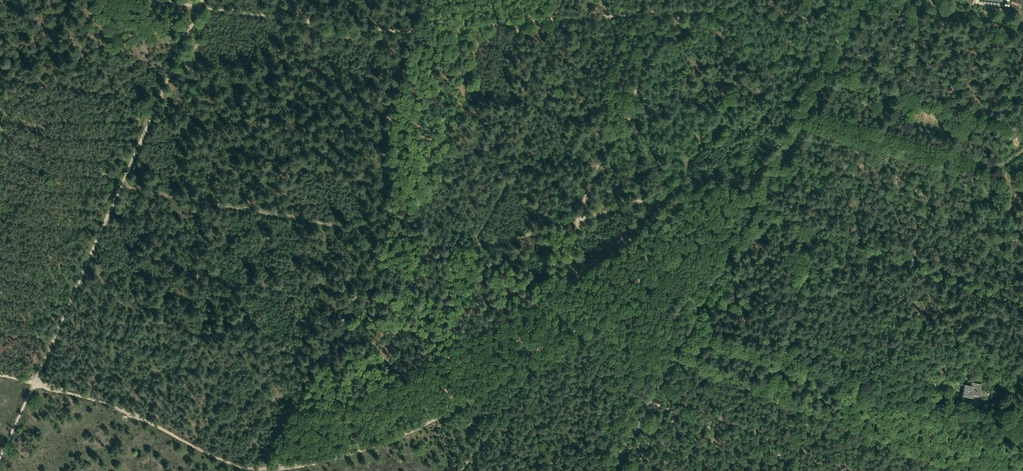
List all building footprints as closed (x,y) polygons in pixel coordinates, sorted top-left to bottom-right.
[(980,394),(982,384),(972,382),(971,386),(965,385),(963,395),(970,396),(974,397),(974,393),(980,394)]
